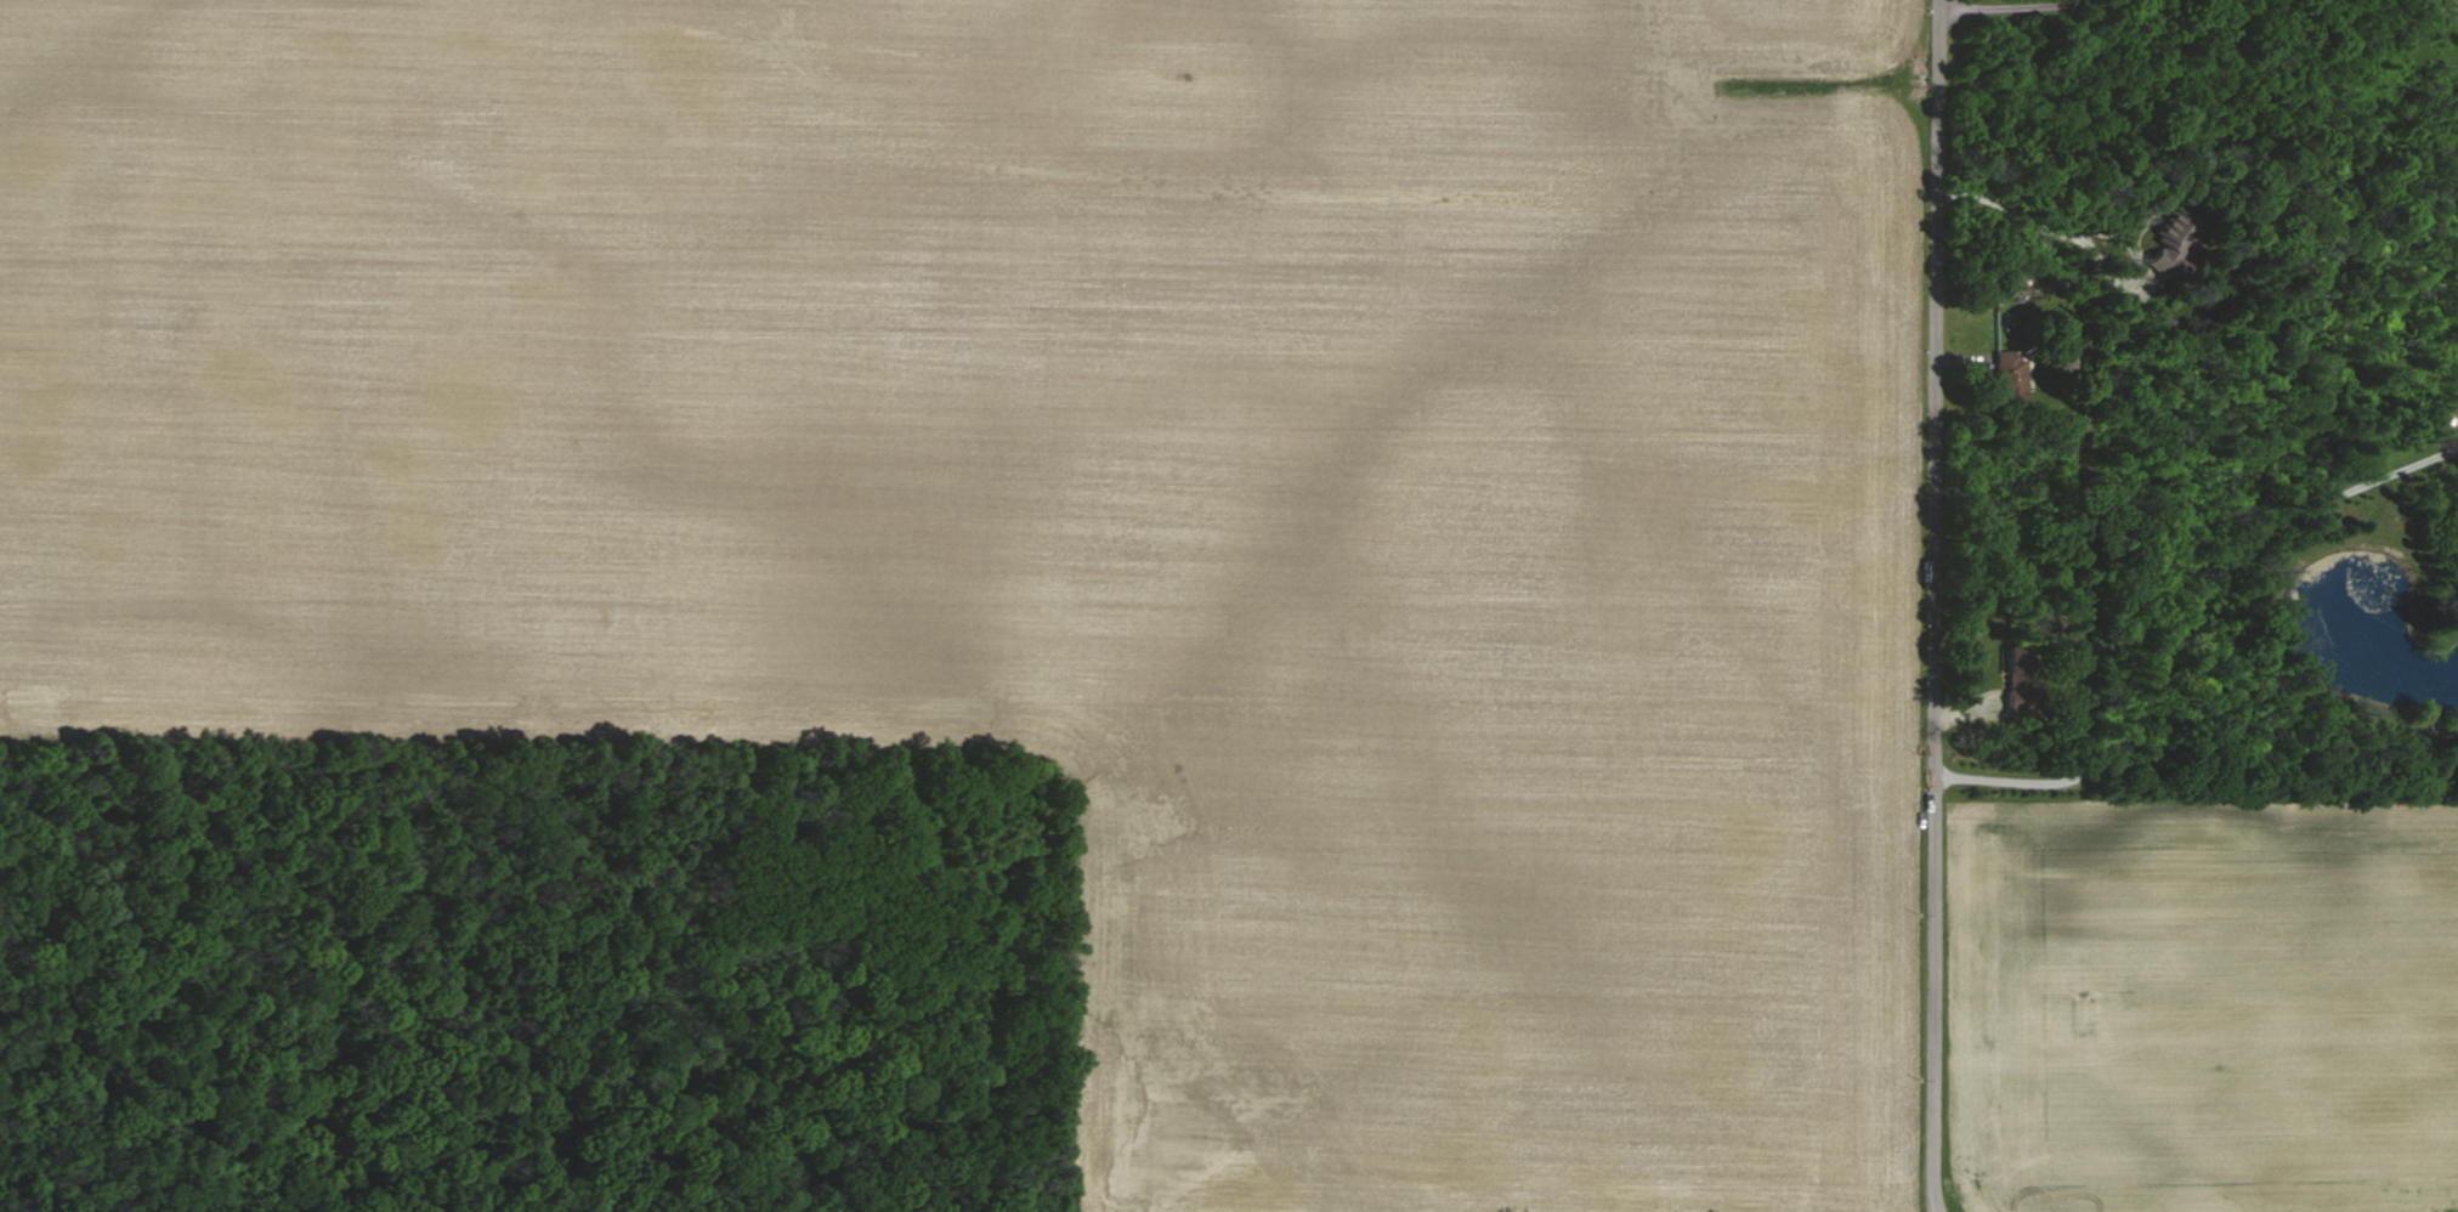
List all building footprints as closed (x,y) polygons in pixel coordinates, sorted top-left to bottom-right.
[(2151,258),(2175,285),(2195,267),(2181,251),(2202,232),(2181,209),(2154,234),(2165,245),(2151,258)] [(1997,351),(1998,393),(2027,393),(2026,351),(1997,351)] [(2011,709),(2037,709),(2037,677),(2036,677),(2036,645),(2011,645),(2011,709)]
